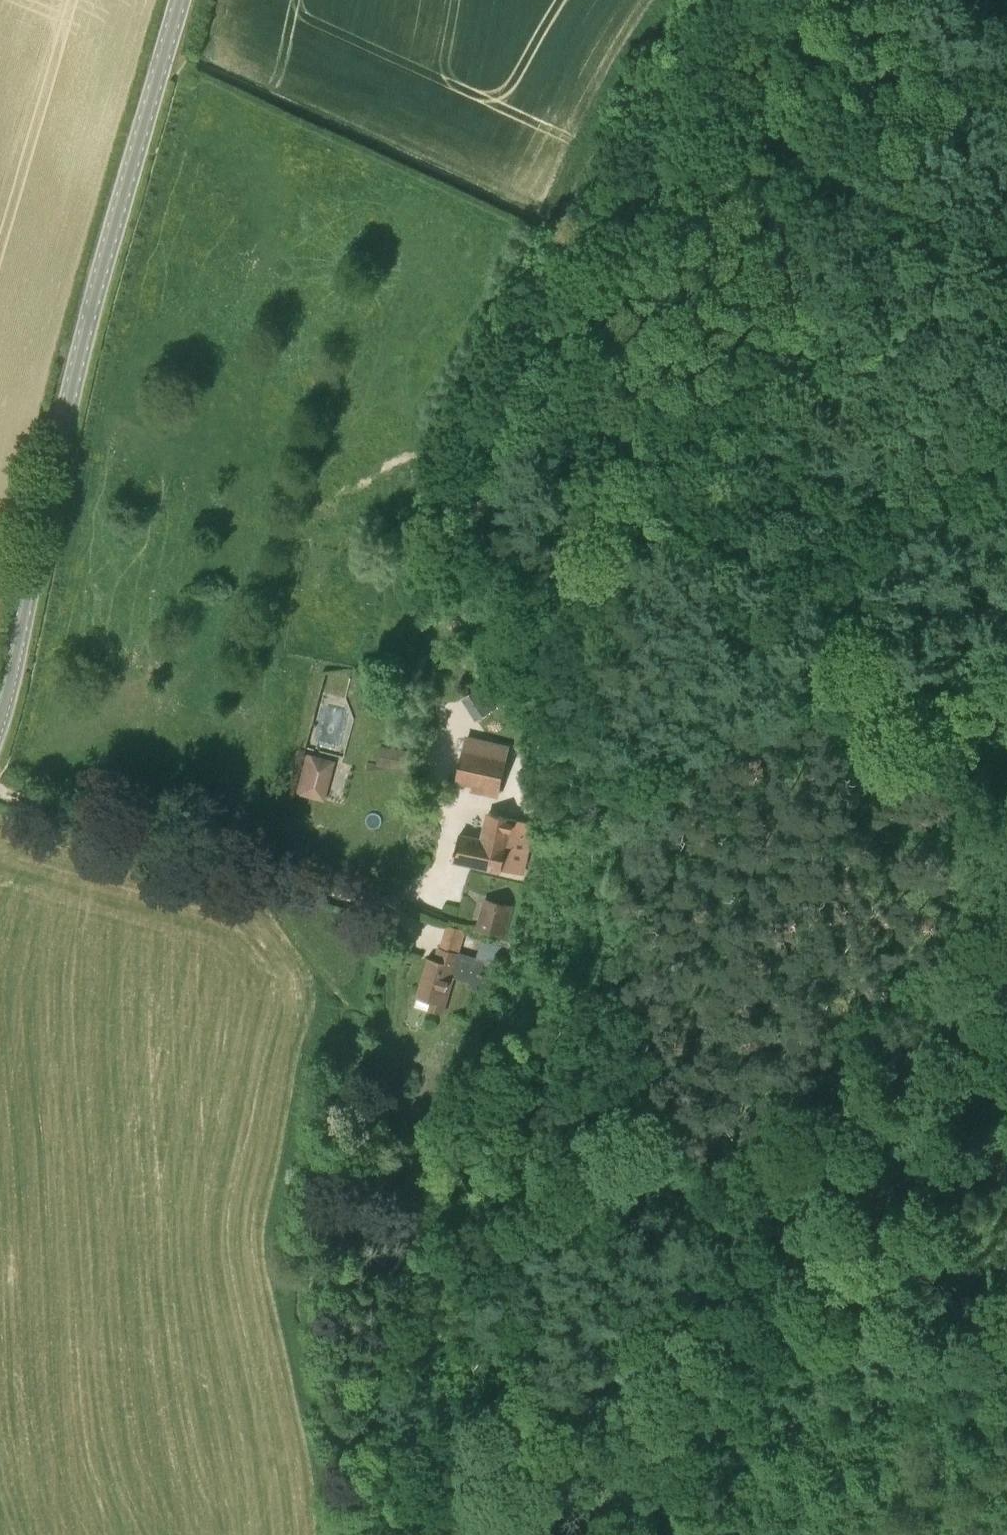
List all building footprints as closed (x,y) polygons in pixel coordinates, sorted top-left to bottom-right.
[(457,674),(449,682),(481,732),(492,727),(501,719),(468,669),(457,674)] [(410,750),(380,745),(376,764),(407,769),(410,750)] [(507,759),(463,749),(456,779),(501,789),(507,759)] [(335,762),(311,755),(301,794),(324,800),(335,762)] [(522,874),(534,823),(489,812),(483,840),(459,835),(453,860),(501,871),(502,869),(522,874)] [(484,897),(475,929),(500,935),(509,903),(484,897)] [(429,957),(418,997),(415,1006),(442,1014),(453,977),(469,982),(468,988),(476,990),(484,960),(459,952),(466,930),(447,924),(440,947),(439,947),(435,959),(429,957)]
